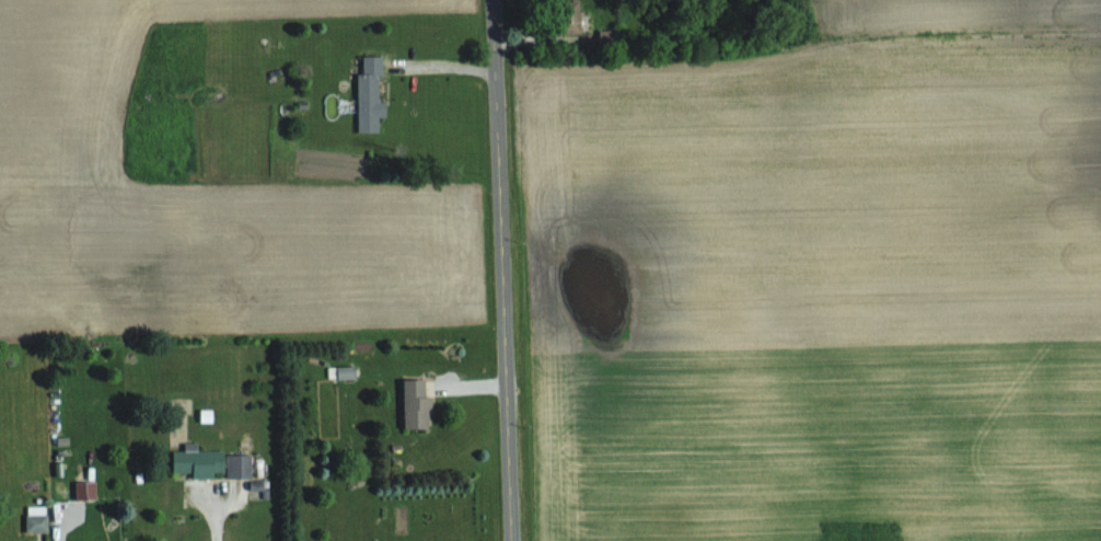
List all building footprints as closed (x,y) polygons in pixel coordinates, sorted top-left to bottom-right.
[(603,30),(605,47),(626,45),(625,28),(603,30)] [(361,132),(385,132),(385,55),(361,55),(361,132)] [(407,378),(407,428),(433,428),(433,378),(407,378)] [(175,450),(175,476),(253,477),(253,450),(175,450)] [(78,499),(98,499),(98,481),(78,481),(78,499)] [(30,508),(30,531),(49,531),(49,508),(30,508)]
